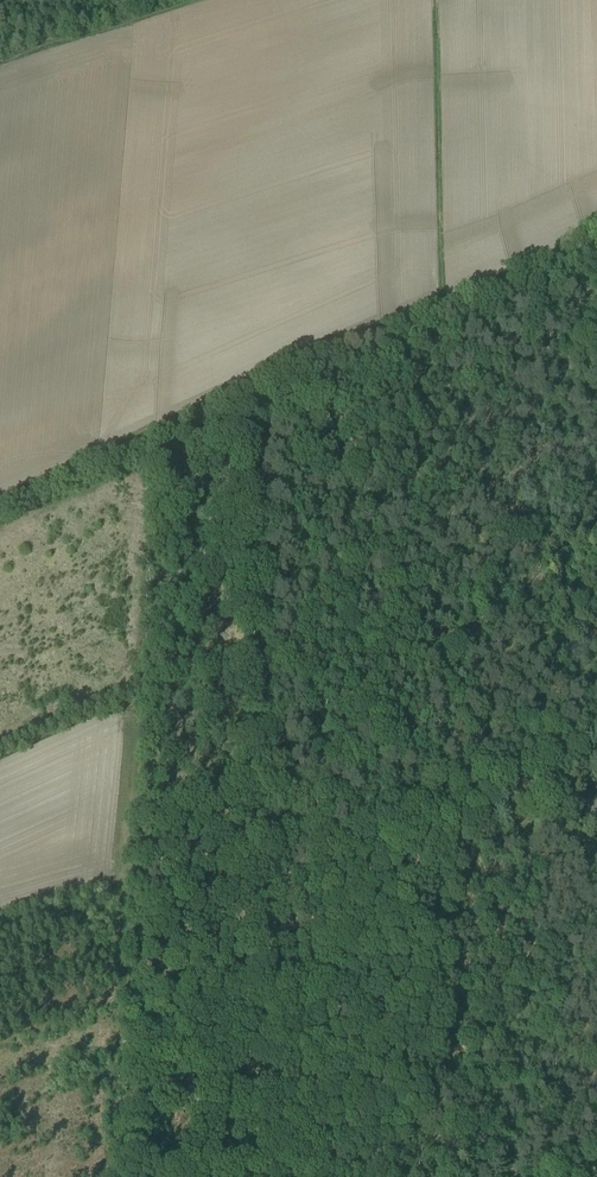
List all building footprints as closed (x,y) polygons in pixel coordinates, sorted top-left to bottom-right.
[(497,361),(490,345),(477,350),(484,366),(497,361)] [(295,457),(298,474),(310,473),(307,455),(295,457)] [(588,589),(596,584),(596,567),(580,576),(588,589)] [(302,580),(302,600),(315,600),(315,580),(302,580)] [(291,766),(291,781),(301,781),(301,766),(291,766)] [(506,790),(509,809),(522,806),(518,788),(506,790)] [(526,1052),(525,1070),(539,1071),(540,1053),(526,1052)] [(476,1157),(479,1169),(496,1165),(493,1153),(476,1157)]
